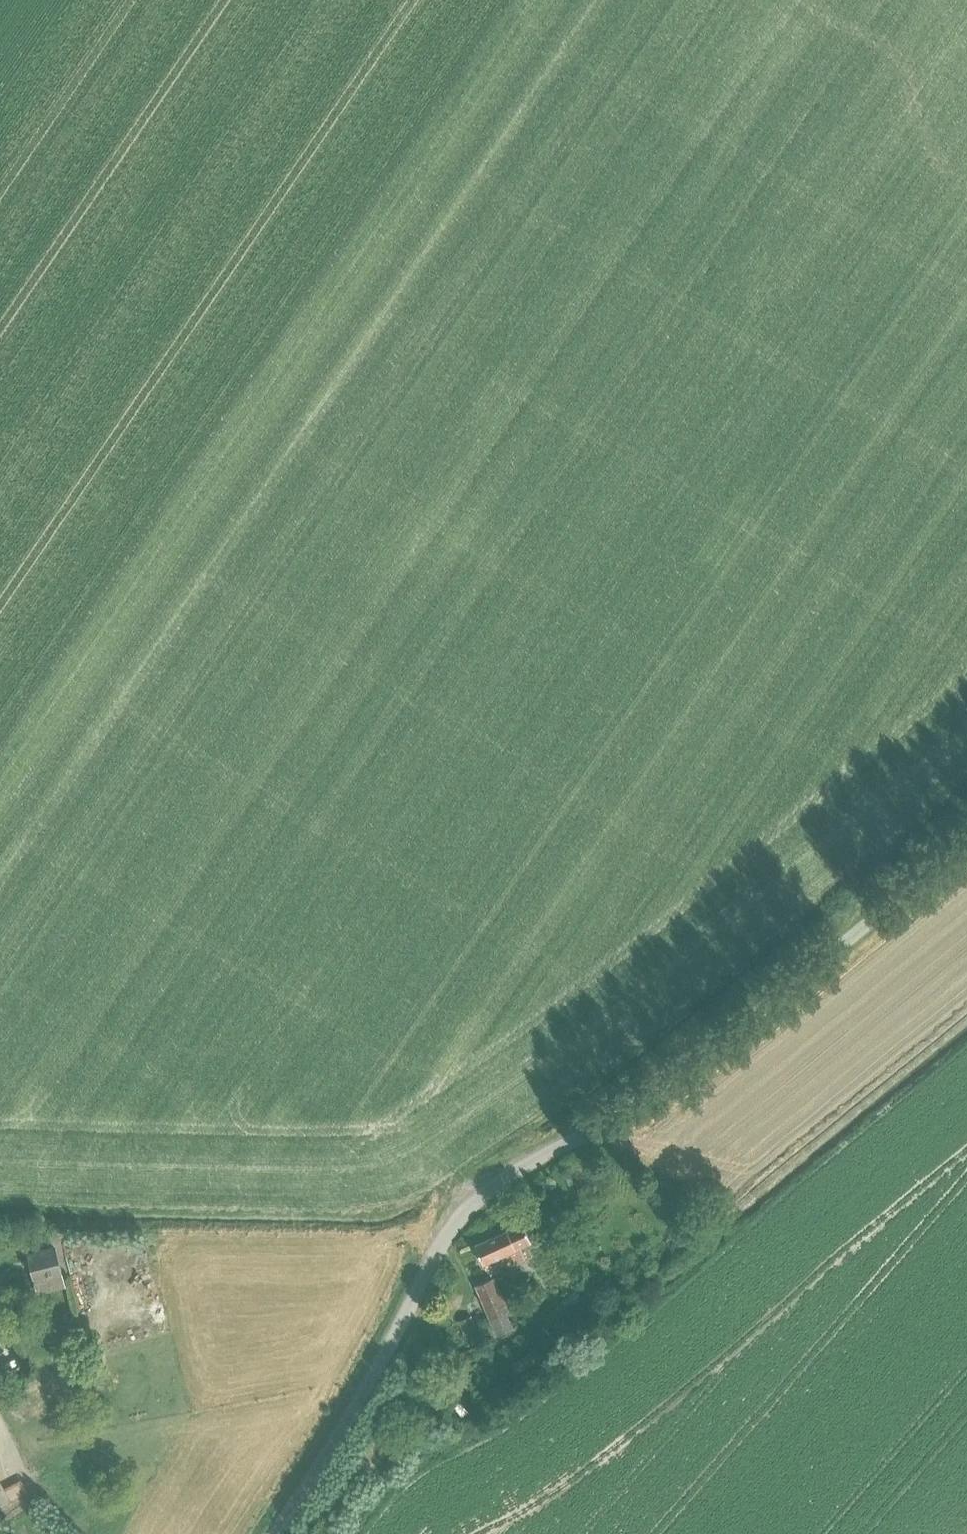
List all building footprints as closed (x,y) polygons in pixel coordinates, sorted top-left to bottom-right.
[(522,1248),(532,1244),(523,1225),(474,1246),(482,1265),(486,1264),(490,1275),(527,1259),(522,1248)] [(0,1236),(0,1253),(9,1251),(6,1234),(0,1236)] [(55,1249),(28,1256),(34,1280),(61,1273),(55,1249)] [(520,1307),(507,1274),(494,1280),(493,1278),(476,1285),(498,1336),(514,1329),(507,1313),(520,1307)] [(575,1291),(561,1301),(566,1308),(580,1298),(575,1291)] [(461,1323),(471,1347),(484,1342),(474,1317),(461,1323)] [(12,1500),(29,1491),(22,1477),(5,1486),(12,1500)]
